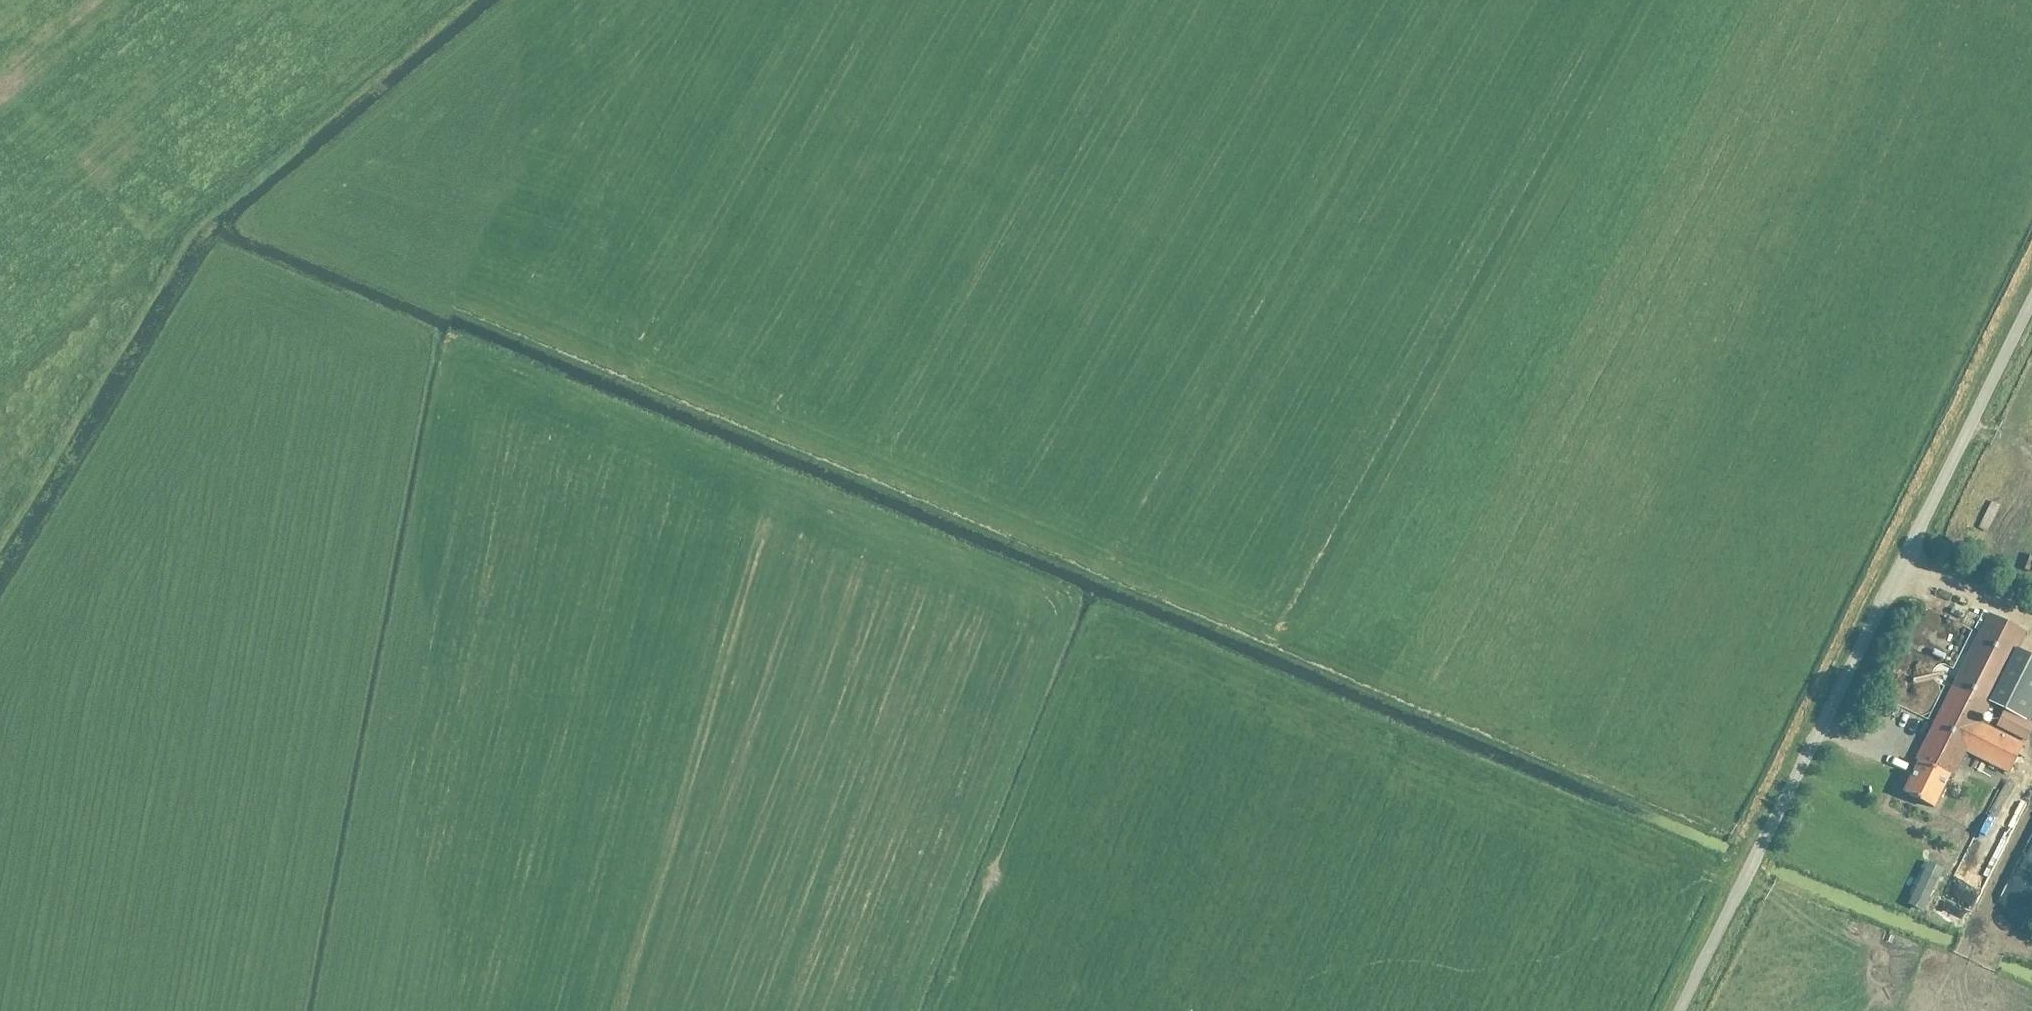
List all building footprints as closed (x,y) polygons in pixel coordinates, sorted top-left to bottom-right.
[(1951,598),(1943,613),(1974,628),(1981,612),(1951,598)] [(1948,778),(1952,780),(1966,752),(2009,773),(2024,745),(1981,724),(1991,703),(2027,721),(2031,711),(2031,657),(2017,650),(2026,632),(1989,614),(1916,760),(1920,762),(1904,793),(1934,808),(1948,778)] [(1903,663),(1889,697),(1930,714),(1944,680),(1903,663)] [(2026,742),(2031,729),(2031,725),(2004,711),(1996,727),(2026,742)] [(1975,857),(1934,916),(1953,929),(1994,871),(1975,857)]
